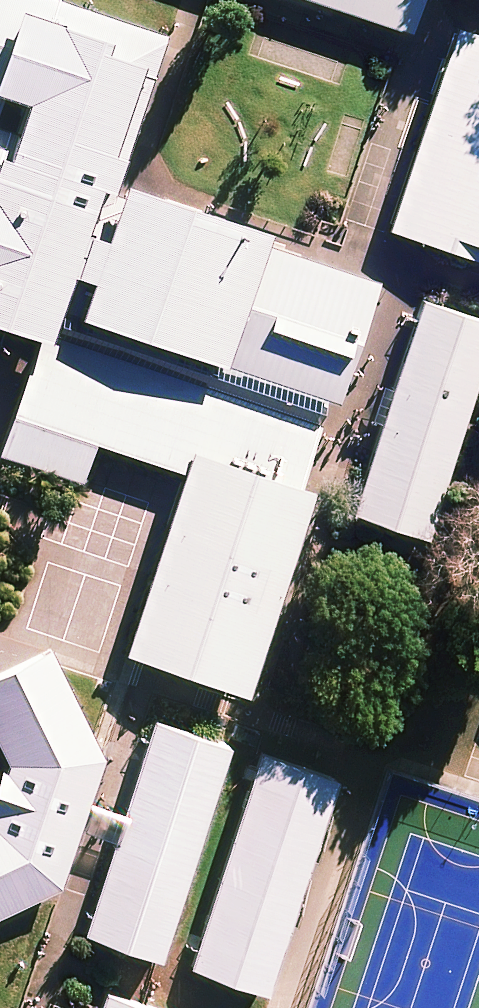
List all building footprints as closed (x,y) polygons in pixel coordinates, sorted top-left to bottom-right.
[(332,361),(374,236),(115,150),(165,1),(161,0),(0,0),(0,318),(14,322),(34,262),(332,361)] [(471,0),(451,0),(385,194),(478,225),(478,3),(471,0)] [(413,261),(341,473),(419,499),(478,323),(478,283),(413,261)] [(35,292),(0,396),(0,427),(85,455),(96,422),(175,449),(117,624),(235,663),(327,390),(35,292)] [(42,605),(0,626),(0,712),(12,735),(88,697),(42,605)] [(219,717),(149,694),(87,880),(156,903),(219,717)] [(347,740),(261,711),(188,925),(275,954),(347,740)] [(0,823),(0,867),(17,858),(0,823)] [(126,958),(109,1007),(178,1007),(188,979),(126,958)]
